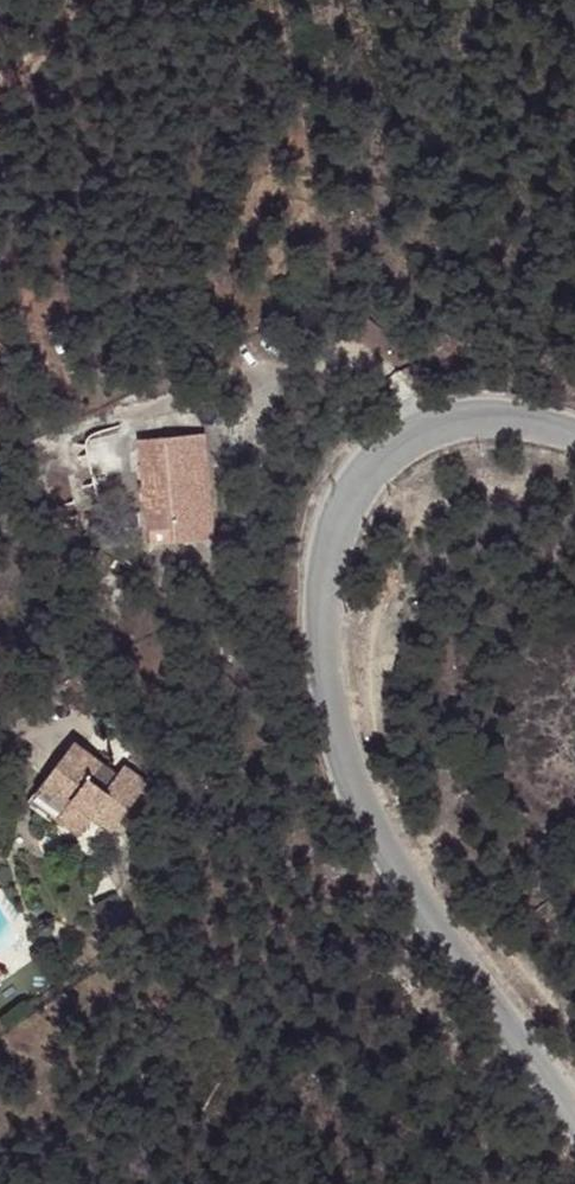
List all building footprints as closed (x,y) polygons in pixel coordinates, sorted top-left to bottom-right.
[(200,434),(137,439),(145,528),(169,527),(171,540),(209,537),(200,434)] [(71,743),(43,781),(67,799),(57,813),(54,818),(76,834),(91,815),(109,830),(144,784),(122,767),(110,782),(102,792),(87,782),(95,770),(99,765),(71,743)] [(110,782),(95,770),(87,782),(102,792),(110,782)] [(67,799),(43,781),(32,795),(57,813),(67,799)]
